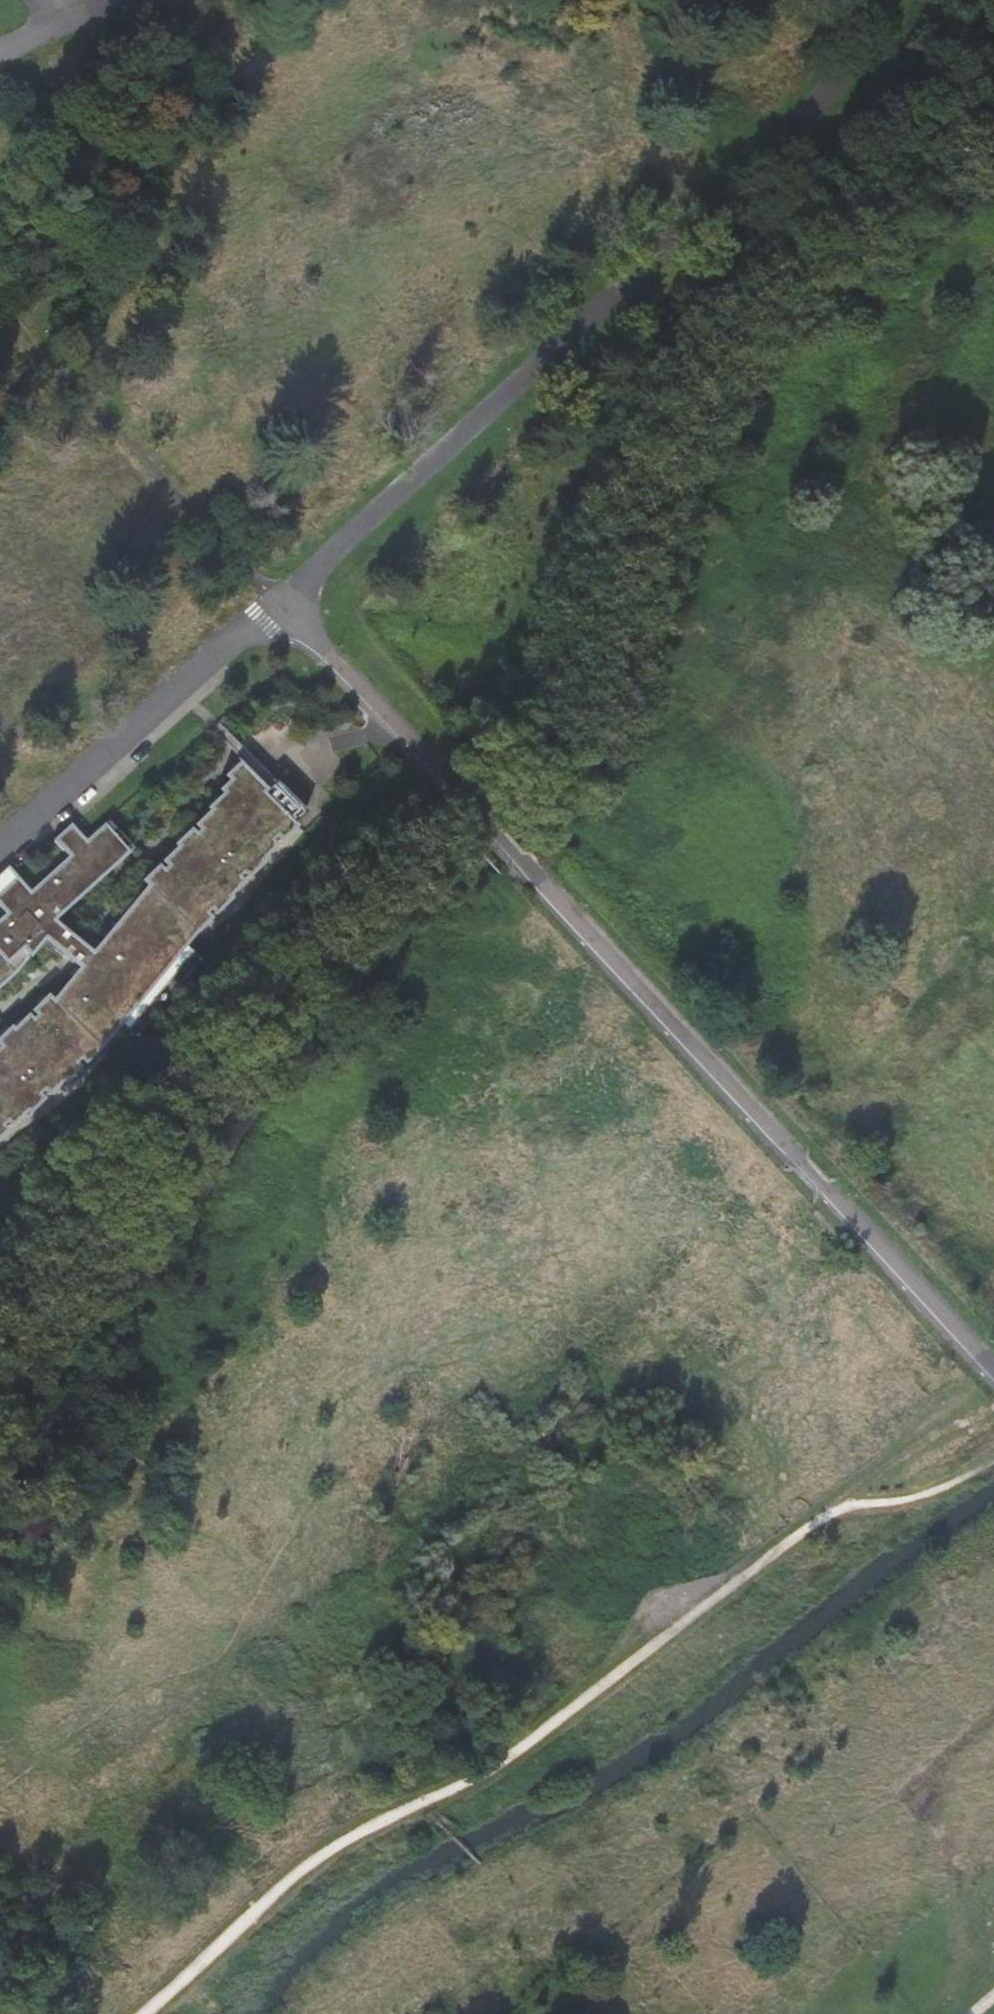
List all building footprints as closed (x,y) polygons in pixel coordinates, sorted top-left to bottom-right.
[(8,1126),(3,1121),(5,1118),(10,1123),(25,1108),(27,1111),(44,1093),(39,1088),(41,1086),(46,1091),(61,1076),(63,1078),(80,1061),(74,1056),(77,1053),(82,1058),(96,1044),(117,1016),(142,984),(150,990),(161,975),(154,969),(179,936),(187,926),(205,907),(200,903),(203,900),(208,904),(224,887),(222,885),(236,870),(231,865),(234,862),(238,867),(255,849),(253,847),(267,833),(262,828),(264,825),(269,830),(286,812),(283,810),(264,792),(269,787),(240,760),(224,775),(229,779),(219,789),(223,792),(208,806),(211,809),(196,824),(200,829),(198,831),(193,827),(176,843),(178,846),(164,860),(168,865),(166,868),(161,863),(143,880),(149,885),(95,949),(58,919),(136,848),(110,819),(88,839),(73,822),(55,839),(70,855),(32,890),(18,874),(0,889),(0,906),(7,913),(0,919),(0,988),(17,972),(45,937),(78,964),(54,995),(49,990),(32,1008),(36,1013),(34,1015),(29,1011),(14,1025),(12,1022),(0,1034),(0,1134),(8,1126)] [(276,779),(269,787),(264,792),(283,810),(295,797),(276,779)] [(18,874),(10,865),(0,874),(0,889),(18,874)] [(195,949),(179,936),(154,969),(161,975),(150,990),(142,984),(117,1016),(134,1029),(195,949)]
